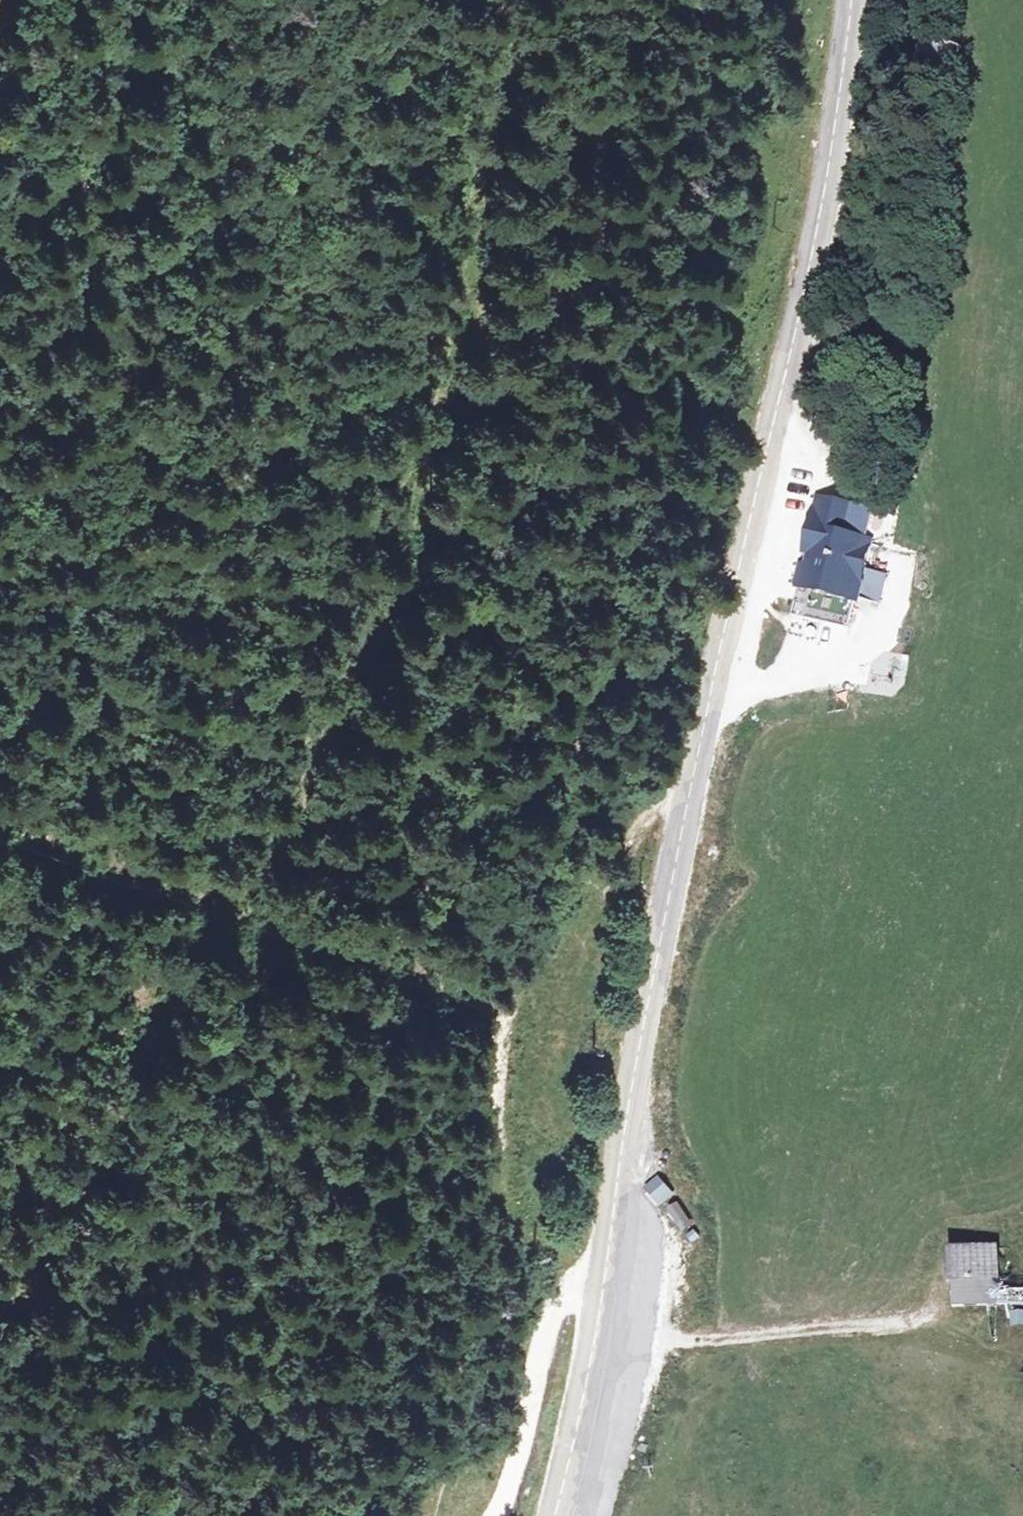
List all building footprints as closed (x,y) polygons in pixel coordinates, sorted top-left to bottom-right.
[(844,533),(851,497),(815,489),(795,576),(853,589),(866,537),(844,533)] [(673,1194),(658,1175),(644,1187),(660,1205),(673,1194)] [(691,1222),(677,1201),(665,1208),(680,1230),(691,1222)] [(991,1278),(990,1242),(945,1243),(947,1279),(950,1279),(951,1307),(1001,1305),(1000,1278),(991,1278)] [(1009,1309),(1010,1326),(1022,1325),(1022,1308),(1009,1309)]
